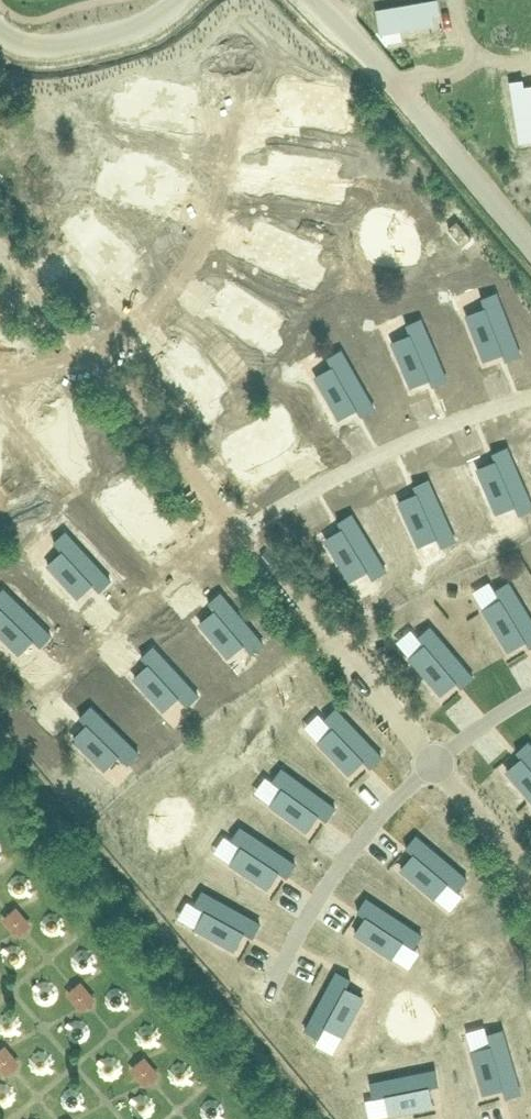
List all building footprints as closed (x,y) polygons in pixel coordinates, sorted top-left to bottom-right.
[(381,30),(403,27),(404,30),(434,25),(432,14),(439,13),(437,0),(435,0),(377,10),(381,30)] [(530,140),(530,85),(524,86),(523,80),(510,82),(519,141),(530,140)] [(282,83),(279,99),(289,100),(286,120),(332,127),(333,119),(335,119),(337,108),(345,109),(348,93),(282,83)] [(130,84),(128,100),(138,101),(136,120),(180,125),(181,117),(183,117),(184,106),(193,107),(195,91),(130,84)] [(124,152),(118,167),(128,171),(120,189),(161,205),(164,198),(166,199),(171,188),(179,191),(185,177),(124,152)] [(272,153),(269,169),(279,170),(276,189),(321,196),(322,189),(324,189),(326,177),(335,179),(337,163),(272,153)] [(91,236),(76,248),(104,282),(109,277),(112,280),(121,273),(126,278),(138,268),(97,218),(84,228),(91,236)] [(216,218),(206,225),(219,243),(229,236),(216,218)] [(259,221),(252,236),(263,241),(255,259),(294,276),(297,269),(299,270),(304,259),(313,263),(319,249),(259,221)] [(462,245),(471,238),(457,221),(448,228),(462,245)] [(301,272),(318,291),(328,283),(310,264),(301,272)] [(230,304),(219,320),(254,343),(258,337),(260,338),(267,328),(275,333),(284,320),(228,283),(219,297),(230,304)] [(485,311),(467,318),(483,357),(490,354),(491,356),(502,352),(505,360),(520,354),(496,293),(481,299),(485,311)] [(410,336),(392,344),(410,383),(417,380),(418,382),(428,378),(432,385),(447,379),(421,319),(406,325),(410,336)] [(182,355),(167,368),(193,401),(199,396),(200,397),(209,390),(216,398),(228,388),(187,336),(174,346),(182,355)] [(333,369),(317,379),(338,415),(344,411),(345,413),(355,407),(360,415),(374,407),(341,350),(327,358),(333,369)] [(60,421),(41,426),(51,467),(58,465),(59,467),(70,464),(73,474),(88,470),(72,405),(57,409),(60,421)] [(283,406),(223,441),(232,455),(242,449),(252,465),(290,442),(286,436),(288,435),(282,425),(291,419),(283,406)] [(336,444),(349,436),(337,417),(324,425),(336,444)] [(478,472),(495,511),(502,508),(503,510),(514,505),(518,514),(530,509),(530,504),(506,447),(491,453),(496,465),(478,472)] [(530,493),(530,469),(522,473),(530,493)] [(126,497),(111,510),(138,542),(144,537),(145,539),(154,531),(160,539),(173,529),(130,477),(118,488),(126,497)] [(418,497),(401,505),(418,543),(425,540),(426,542),(436,537),(440,546),(455,540),(428,479),(413,486),(418,497)] [(344,532),(327,542),(349,578),(355,574),(356,576),(367,570),(372,579),(385,570),(351,513),(338,522),(344,532)] [(61,550),(47,564),(76,594),(81,589),(83,591),(91,582),(98,590),(110,579),(64,530),(53,541),(61,550)] [(425,560),(442,576),(452,566),(436,549),(425,560)] [(53,572),(36,586),(53,606),(71,592),(53,572)] [(484,610),(507,648),(513,644),(514,646),(524,639),(530,648),(530,647),(530,620),(509,583),(495,591),(500,600),(484,610)] [(0,607),(0,633),(16,650),(22,645),(24,646),(32,638),(39,645),(50,634),(4,586),(0,590),(0,605),(1,606),(0,607)] [(214,611),(199,624),(228,658),(234,653),(235,655),(244,647),(250,654),(262,644),(220,593),(207,603),(214,611)] [(426,647),(411,659),(438,691),(444,686),(446,688),(455,680),(461,687),(473,677),(430,627),(417,637),(426,647)] [(149,666),(135,680),(164,710),(169,705),(171,707),(179,699),(186,706),(198,695),(152,646),(141,657),(149,666)] [(89,726),(75,740),(105,769),(111,764),(112,765),(121,757),(128,764),(139,752),(91,706),(80,717),(89,726)] [(333,729),(319,742),(348,772),(354,767),(355,769),(364,760),(370,767),(382,756),(336,709),(324,720),(333,729)] [(228,713),(218,727),(232,736),(241,722),(228,713)] [(507,772),(530,799),(530,745),(527,741),(515,752),(522,759),(507,772)] [(282,789),(270,805),(304,829),(309,823),(311,824),(318,815),(326,820),(335,807),(281,769),(272,782),(282,789)] [(242,847),(231,863),(266,886),(270,880),(272,881),(279,871),(287,877),(296,863),(240,827),(232,840),(242,847)] [(414,855),(402,870),(434,897),(439,891),(440,893),(448,884),(456,890),(466,877),(415,835),(405,847),(414,855)] [(300,870),(284,880),(294,896),(309,886),(300,870)] [(28,896),(29,895),(31,892),(32,891),(32,884),(29,877),(24,873),(17,873),(10,876),(6,882),(6,889),(9,895),(15,899),(22,899),(28,896)] [(272,888),(281,902),(291,895),(282,882),(272,888)] [(203,891),(195,905),(206,911),(197,928),(233,948),(237,941),(239,942),(245,932),(253,937),(261,923),(203,891)] [(368,919),(357,935),(392,958),(396,952),(398,953),(404,943),(413,948),(422,935),(366,898),(357,912),(368,919)] [(7,916),(7,919),(17,931),(19,933),(22,934),(28,929),(28,925),(26,923),(18,913),(17,911),(13,911),(7,916)] [(60,934),(61,933),(64,929),(65,922),(62,915),(56,912),(49,911),(43,914),(39,920),(38,927),(41,933),(47,937),(54,937),(60,934)] [(3,948),(2,950),(1,950),(0,958),(3,964),(9,968),(16,969),(22,966),(26,960),(27,953),(24,947),(18,943),(11,942),(4,946),(3,948)] [(94,968),(95,967),(96,966),(96,959),(93,952),(87,948),(81,948),(74,951),(70,957),(70,963),(73,970),(78,974),(85,974),(92,971),(94,968)] [(336,971),(305,1029),(319,1036),(325,1025),(342,1034),(361,998),(355,995),(356,993),(345,987),(350,979),(336,971)] [(36,982),(35,983),(32,988),(32,995),(35,1001),(40,1005),(47,1006),(54,1003),(58,997),(58,990),(55,984),(49,980),(42,979),(36,982)] [(72,991),(72,994),(82,1006),(84,1008),(87,1009),(93,1003),(93,1000),(89,996),(82,988),(81,986),(78,986),(72,991)] [(124,1009),(128,1004),(129,997),(126,990),(120,986),(113,986),(107,989),(103,995),(102,1002),(105,1008),(111,1012),(118,1012),(124,1009)] [(416,1010),(400,1022),(414,1039),(429,1027),(416,1010)] [(18,1034),(21,1029),(21,1022),(18,1016),(13,1012),(6,1012),(0,1014),(0,1035),(4,1037),(11,1038),(17,1035),(18,1034)] [(379,1013),(362,1018),(365,1029),(382,1025),(379,1013)] [(69,1020),(68,1021),(65,1024),(65,1026),(64,1033),(67,1039),(73,1043),(80,1044),(86,1041),(90,1035),(91,1028),(88,1022),(82,1018),(75,1017),(69,1020)] [(156,1046),(157,1045),(158,1043),(159,1041),(160,1034),(157,1027),(151,1023),(144,1023),(138,1026),(134,1031),(134,1038),(137,1045),(142,1049),(149,1049),(156,1046)] [(489,1045),(470,1051),(483,1091),(490,1089),(491,1091),(502,1087),(505,1097),(520,1092),(501,1028),(486,1033),(489,1045)] [(49,1073),(52,1068),(53,1067),(54,1060),(51,1054),(45,1050),(38,1049),(32,1053),(28,1058),(27,1065),(30,1072),(36,1076),(43,1076),(49,1073)] [(6,1070),(8,1072),(11,1072),(17,1067),(17,1064),(13,1060),(6,1052),(5,1050),(2,1050),(0,1051),(0,1063),(6,1070)] [(100,1057),(99,1058),(96,1063),(96,1070),(99,1076),(104,1080),(111,1081),(117,1078),(121,1072),(122,1065),(119,1058),(113,1055),(106,1054),(100,1057)] [(136,1069),(147,1082),(148,1083),(151,1083),(157,1078),(157,1075),(155,1072),(147,1063),(145,1061),(142,1061),(136,1066),(136,1069)] [(188,1084),(189,1083),(192,1079),(192,1072),(189,1065),(184,1061),(177,1061),(171,1064),(167,1070),(166,1076),(169,1083),(175,1087),(182,1087),(188,1084)] [(436,1070),(370,1082),(373,1098),(385,1095),(389,1115),(430,1107),(429,1099),(431,1099),(429,1087),(439,1085),(436,1070)] [(5,1107),(11,1104),(15,1099),(16,1092),(13,1085),(7,1082),(0,1081),(0,1107),(5,1107)] [(132,1095),(131,1096),(129,1100),(128,1108),(131,1114),(137,1118),(144,1118),(150,1116),(154,1110),(154,1103),(151,1097),(146,1093),(139,1092),(132,1095)] [(223,1117),(223,1116),(224,1108),(221,1102),(215,1098),(208,1098),(202,1101),(198,1106),(197,1113),(200,1118),(221,1118),(223,1117)]
